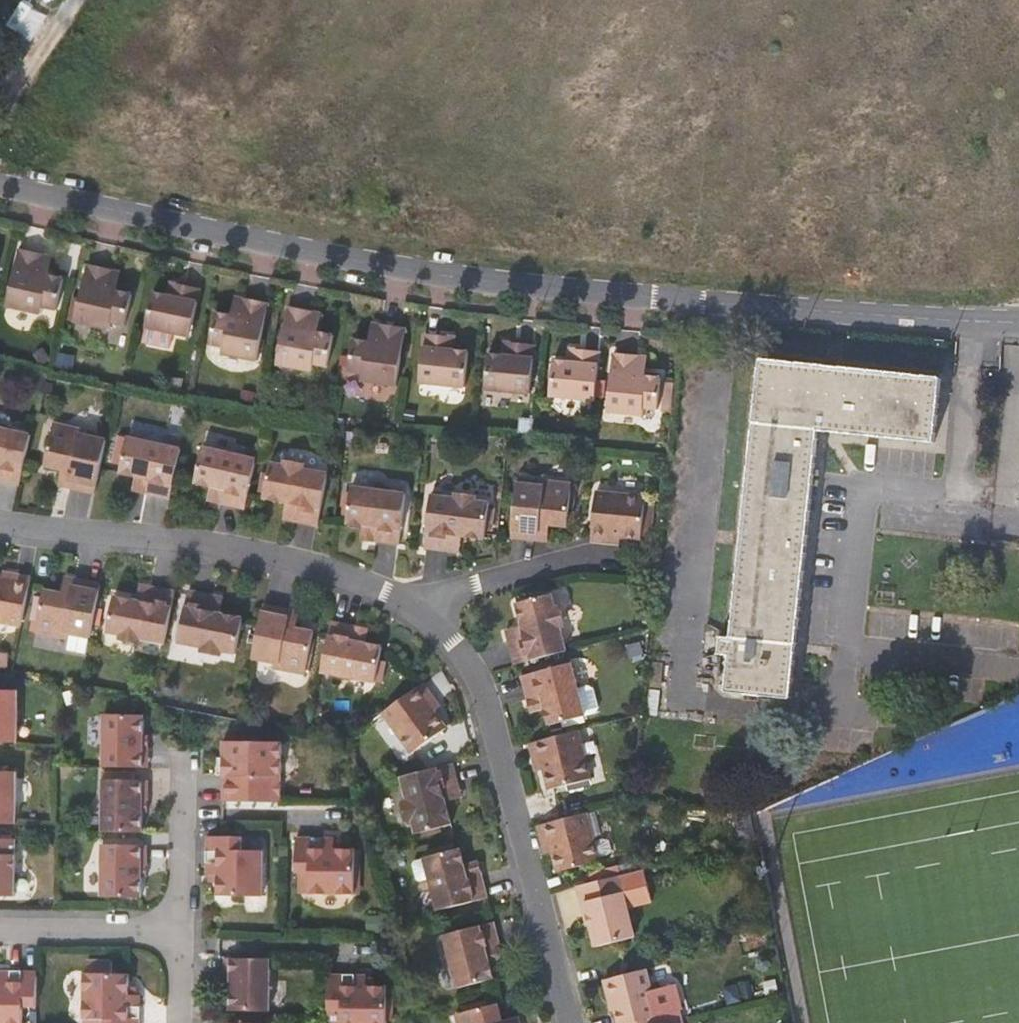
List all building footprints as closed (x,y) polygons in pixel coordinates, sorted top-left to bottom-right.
[(48,279),(49,275),(40,273),(43,260),(16,255),(5,309),(40,317),(42,310),(54,312),(60,282),(48,279)] [(52,262),(43,260),(40,273),(49,275),(52,262)] [(110,288),(112,275),(85,269),(74,324),(109,332),(110,324),(123,327),(129,297),(117,294),(118,290),(110,288)] [(120,277),(112,275),(110,288),(118,290),(120,277)] [(167,293),(166,299),(175,301),(176,294),(167,293)] [(175,301),(166,299),(164,307),(150,304),(142,339),(186,347),(197,299),(176,294),(175,301)] [(233,299),(231,313),(239,314),(242,301),(233,299)] [(239,314),(231,313),(230,317),(214,314),(208,344),(224,347),(223,355),(256,361),(266,306),(242,301),(239,314)] [(311,327),(313,314),(287,309),(276,365),(311,371),(312,364),(325,366),(330,336),(319,334),(319,330),(311,327)] [(322,316),(313,314),(311,327),(319,330),(322,316)] [(371,322),(369,336),(378,337),(381,324),(371,322)] [(406,328),(381,324),(378,337),(369,336),(368,340),(353,338),(348,368),(364,370),(363,378),(396,384),(406,328)] [(445,345),(446,339),(423,336),(417,384),(464,389),(468,355),(454,353),(455,346),(445,345)] [(512,351),(504,351),(503,358),(489,357),(485,391),(530,395),(534,347),(513,345),(512,351)] [(550,397),(596,402),(600,354),(578,352),(577,358),(569,357),(569,365),(552,364),(550,397)] [(636,370),(638,357),(611,354),(605,410),(640,414),(641,406),(655,408),(657,377),(645,375),(645,371),(636,370)] [(646,358),(638,357),(636,370),(645,371),(646,358)] [(803,363),(760,359),(733,620),(731,638),(721,637),(719,655),(729,656),(725,690),(792,697),(794,667),(802,599),(819,432),(936,443),(943,377),(803,363)] [(45,464),(64,469),(72,471),(69,486),(95,493),(107,439),(84,434),(85,429),(54,422),(45,464)] [(20,484),(32,434),(0,427),(0,479),(20,484)] [(108,434),(85,429),(84,434),(107,439),(108,434)] [(137,475),(136,480),(144,482),(142,491),(170,497),(175,477),(182,447),(129,435),(121,470),(137,475)] [(212,493),(211,499),(218,500),(216,509),(244,515),(248,496),(254,466),(202,455),(194,489),(212,493)] [(287,506),(286,512),(296,513),(294,523),(319,526),(325,476),(303,473),(298,466),(287,464),(281,470),(269,469),(265,503),(287,506)] [(61,485),(69,486),(72,471),(64,469),(61,485)] [(368,510),(367,516),(375,517),(374,525),(401,528),(407,478),(353,471),(349,507),(368,510)] [(511,536),(536,539),(538,523),(547,523),(567,526),(572,483),(540,479),(539,485),(516,483),(511,536)] [(135,489),(142,491),(144,482),(136,480),(135,489)] [(594,492),(590,533),(590,541),(606,542),(606,538),(619,539),(620,537),(639,539),(643,498),(594,492)] [(452,541),(463,542),(463,537),(486,538),(490,503),(476,502),(471,495),(461,494),(455,500),(431,497),(427,548),(452,551),(452,541)] [(209,508),(216,509),(218,500),(211,499),(209,508)] [(285,522),(294,523),(296,513),(286,512),(285,522)] [(366,524),(374,525),(375,517),(367,516),(366,524)] [(546,540),(547,523),(538,523),(536,539),(546,540)] [(462,552),(463,542),(452,541),(452,551),(462,552)] [(23,624),(32,577),(16,573),(15,578),(1,575),(0,577),(0,620),(23,624)] [(66,577),(63,593),(70,594),(73,579),(66,577)] [(36,632),(67,638),(68,633),(91,637),(101,584),(73,579),(70,594),(63,593),(44,590),(36,632)] [(139,585),(137,595),(147,597),(149,588),(139,585)] [(143,638),(165,643),(175,592),(149,588),(147,597),(137,595),(136,601),(113,596),(107,631),(120,634),(125,641),(136,643),(143,638)] [(211,608),(213,597),(189,593),(179,643),(202,648),(206,654),(217,656),(224,652),(235,654),(242,619),(219,614),(220,609),(211,608)] [(222,599),(213,597),(211,608),(220,609),(222,599)] [(510,640),(515,664),(565,650),(560,630),(564,623),(562,613),(554,609),(551,597),(517,605),(522,627),(517,628),(519,638),(510,640)] [(314,634),(294,630),(286,628),(289,612),(262,606),(262,607),(252,658),(252,661),(275,665),(274,670),(306,676),(314,634)] [(297,613),(289,612),(286,628),(294,630),(297,613)] [(359,628),(331,623),(321,673),(375,683),(382,648),(364,645),(365,639),(358,638),(359,628)] [(367,630),(359,628),(358,638),(365,639),(367,630)] [(507,631),(510,640),(519,638),(517,628),(507,631)] [(67,638),(90,643),(91,637),(68,633),(67,638)] [(634,653),(643,653),(644,639),(635,639),(634,653)] [(251,665),(274,670),(275,665),(252,661),(251,665)] [(523,675),(530,702),(537,700),(539,707),(546,706),(550,724),(584,715),(572,663),(523,675)] [(434,710),(435,708),(428,698),(431,695),(422,683),(383,712),(413,751),(446,727),(434,710)] [(584,714),(595,713),(592,689),(582,691),(584,714)] [(17,745),(17,692),(0,691),(0,745),(17,745)] [(439,706),(431,695),(428,698),(435,708),(439,706)] [(532,709),(539,707),(537,700),(530,702),(532,709)] [(144,770),(145,739),(145,718),(105,717),(104,769),(144,770)] [(529,742),(534,758),(537,757),(541,770),(543,769),(548,788),(588,778),(576,730),(567,732),(538,740),(529,742)] [(230,777),(223,777),(223,802),(280,803),(281,744),(224,743),(224,761),(231,761),(230,777)] [(219,761),(219,777),(223,777),(230,777),(231,761),(224,761),(219,761)] [(445,800),(449,798),(447,790),(458,787),(451,763),(401,776),(407,798),(402,807),(405,816),(413,821),(416,831),(451,822),(445,800)] [(15,826),(16,774),(0,774),(0,825),(15,826)] [(143,833),(143,813),(143,782),(104,781),(103,833),(140,833),(143,833)] [(460,796),(458,787),(447,790),(449,798),(460,796)] [(88,800),(89,828),(99,828),(98,800),(88,800)] [(538,824),(542,840),(547,839),(550,852),(552,852),(557,871),(598,860),(597,858),(593,844),(586,812),(538,824)] [(332,848),(331,841),(331,838),(296,837),(295,873),(310,873),(309,893),(352,893),(353,849),(341,848),(332,848)] [(216,875),(216,881),(216,896),(260,897),(261,853),(241,853),(241,838),(223,838),(206,838),(206,874),(209,875),(216,875)] [(546,853),(550,852),(547,839),(542,840),(546,853)] [(14,897),(15,840),(0,840),(0,897),(14,897)] [(608,840),(593,844),(597,858),(612,854),(608,840)] [(142,897),(142,877),(142,846),(103,845),(102,896),(142,897)] [(472,871),(470,865),(463,866),(458,848),(424,858),(438,909),(487,896),(479,869),(472,871)] [(477,862),(470,865),(472,871),(479,869),(477,862)] [(623,893),(619,875),(577,886),(587,926),(593,947),(631,938),(621,894),(623,893)] [(584,927),(587,926),(577,886),(575,887),(584,927)] [(487,962),(493,960),(491,953),(500,951),(492,923),(444,935),(457,987),(491,979),(487,962)] [(502,958),(500,951),(491,953),(493,960),(502,958)] [(229,960),(229,991),(228,1012),(268,1012),(269,961),(229,960)] [(641,970),(602,980),(607,1001),(610,1000),(616,1022),(653,1022),(652,1017),(653,1017),(641,970)] [(22,1007),(36,1008),(36,994),(36,973),(0,972),(0,1022),(22,1022),(22,1007)] [(130,991),(130,976),(86,975),(85,1020),(104,1020),(104,1022),(139,1022),(140,999),(137,999),(130,998),(130,991)] [(364,981),(364,978),(327,977),(326,1011),(326,1022),(384,1022),(384,988),(372,988),(363,988),(364,981)] [(502,1021),(497,1002),(456,1013),(458,1022),(502,1022),(502,1021)]
